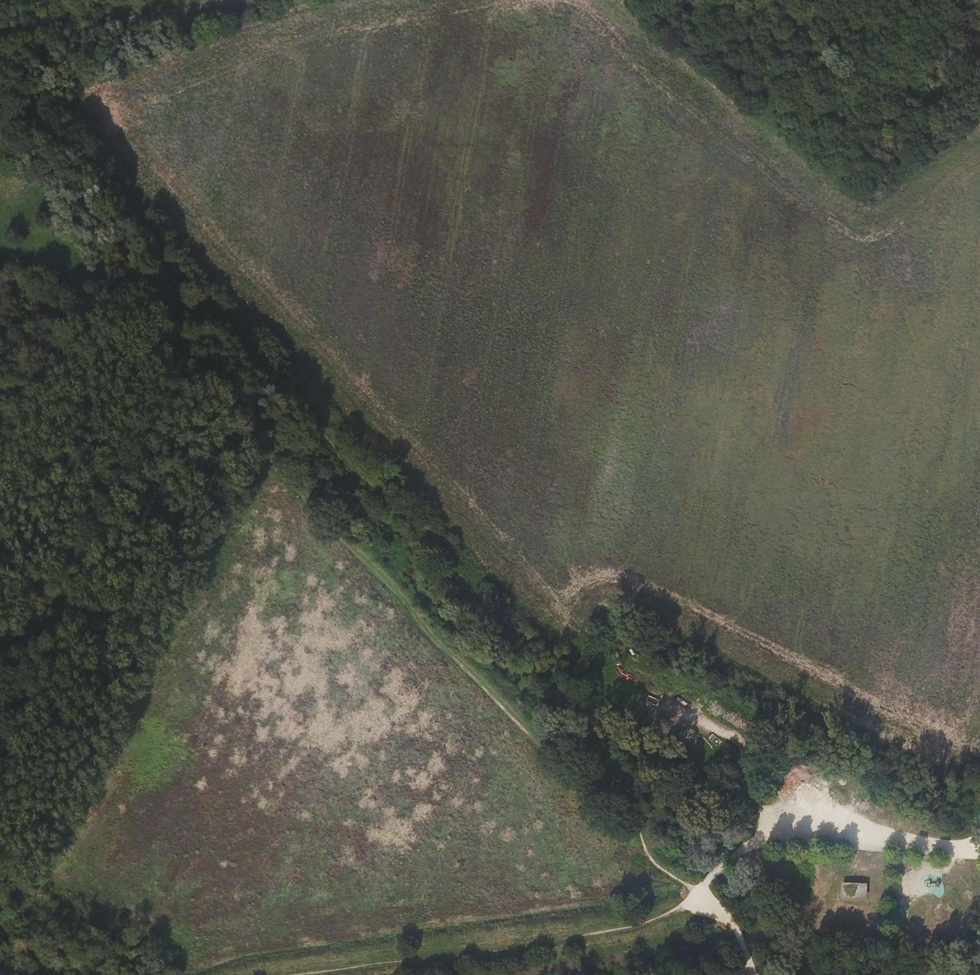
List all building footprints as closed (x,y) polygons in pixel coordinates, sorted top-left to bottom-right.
[(867,886),(839,886),(838,901),(867,901),(867,886)]
